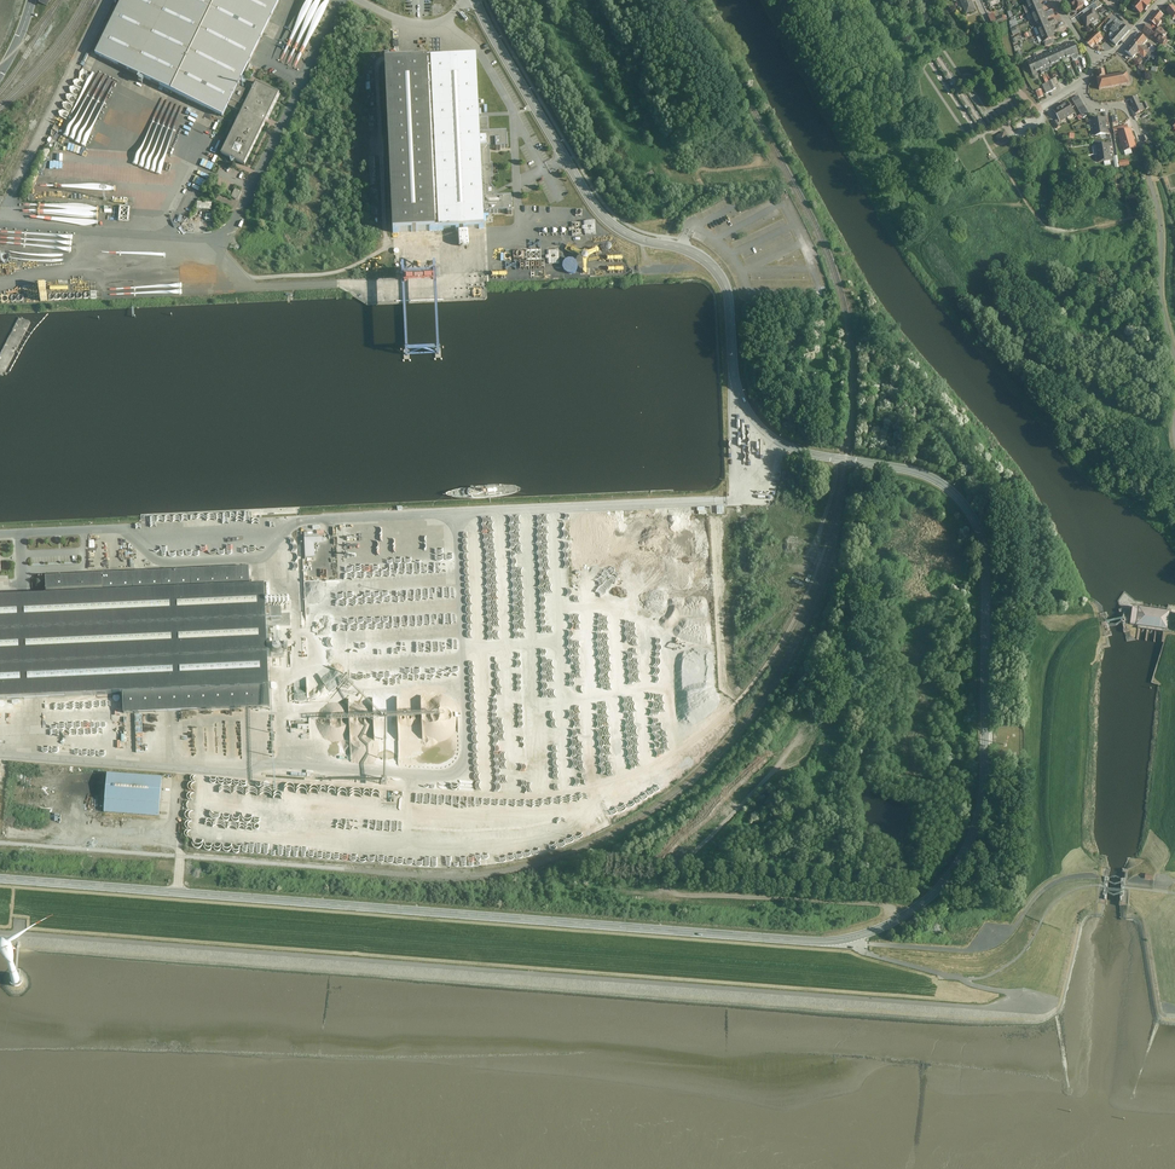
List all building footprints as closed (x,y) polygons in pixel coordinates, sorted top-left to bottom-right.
[(93,54),(223,116),(228,106),(237,87),(280,0),(120,0),(93,54)] [(972,0),(960,0),(966,15),(976,11),(972,0)] [(1076,11),(1085,4),(1083,2),(1086,0),(1069,0),(1076,11)] [(1132,6),(1141,14),(1152,2),(1150,0),(1137,0),(1132,6)] [(1027,6),(1030,13),(1042,7),(1039,1),(1027,6)] [(1167,11),(1173,19),(1174,18),(1174,7),(1174,6),(1167,11)] [(1030,13),(1033,20),(1045,15),(1042,7),(1030,13)] [(1091,11),(1081,18),(1087,27),(1100,18),(1095,11),(1094,9),(1091,11)] [(1164,16),(1158,11),(1150,21),(1158,27),(1162,22),(1160,20),(1164,16)] [(1045,15),(1033,20),(1037,29),(1049,24),(1045,15)] [(1002,16),(991,21),(993,26),(1004,21),(1002,16)] [(1117,46),(1130,30),(1123,25),(1121,27),(1114,22),(1108,29),(1115,35),(1110,40),(1117,46)] [(1049,24),(1037,29),(1040,37),(1052,31),(1049,24)] [(1148,25),(1143,31),(1163,46),(1167,40),(1165,37),(1168,33),(1161,28),(1158,33),(1148,25)] [(1052,31),(1040,37),(1043,43),(1055,38),(1052,31)] [(1086,42),(1091,48),(1096,43),(1097,45),(1104,39),(1098,32),(1086,42)] [(1140,34),(1133,42),(1148,55),(1151,51),(1144,46),(1148,40),(1140,34)] [(1066,46),(1072,58),(1079,54),(1074,42),(1066,46)] [(1148,55),(1133,42),(1125,52),(1133,58),(1138,53),(1144,59),(1148,55)] [(1059,49),(1064,61),(1072,58),(1066,46),(1059,49)] [(1051,53),(1056,64),(1064,61),(1059,49),(1051,53)] [(1043,56),(1048,68),(1056,64),(1051,53),(1043,56)] [(1043,56),(1035,59),(1040,71),(1048,68),(1043,56)] [(476,58),(382,62),(390,237),(483,233),(483,216),(507,215),(507,217),(512,217),(511,200),(496,200),(495,196),(493,192),(491,190),(490,183),(493,183),(492,168),(490,167),(489,150),(495,150),(495,152),(500,151),(500,150),(507,149),(506,134),(488,134),(487,118),(478,118),(476,58)] [(1033,74),(1040,71),(1035,59),(1028,62),(1033,74)] [(1142,64),(1138,67),(1143,72),(1146,69),(1142,64)] [(1128,73),(1098,79),(1100,90),(1130,84),(1128,73)] [(1056,85),(1059,83),(1057,77),(1048,81),(1047,77),(1044,78),(1046,84),(1043,85),(1046,93),(1058,88),(1056,85)] [(246,91),(237,87),(228,106),(241,112),(220,154),(244,166),(279,95),(256,83),(246,102),(242,100),(246,91)] [(1036,91),(1038,98),(1044,96),(1042,89),(1036,91)] [(1141,105),(1137,97),(1130,100),(1132,106),(1130,107),(1136,121),(1140,119),(1137,113),(1150,108),(1146,102),(1141,105)] [(1068,102),(1061,106),(1068,118),(1075,114),(1068,102)] [(1068,118),(1061,106),(1053,111),(1060,122),(1068,118)] [(152,171),(156,171),(163,158),(163,155),(166,148),(168,148),(173,139),(173,136),(176,129),(179,124),(180,117),(173,113),(168,123),(169,116),(165,115),(162,114),(163,115),(158,114),(140,149),(139,164),(152,171)] [(1092,120),(1093,127),(1106,125),(1104,117),(1092,120)] [(1106,125),(1093,127),(1095,135),(1107,133),(1106,125)] [(1137,148),(1131,129),(1118,133),(1124,152),(1137,148)] [(1010,141),(1005,133),(998,137),(1003,145),(1010,141)] [(173,142),(171,147),(180,151),(182,146),(173,142)] [(1096,146),(1097,154),(1110,152),(1109,143),(1096,146)] [(1110,152),(1097,154),(1098,163),(1112,160),(1110,152)] [(231,198),(238,200),(241,192),(234,189),(231,198)] [(588,224),(588,236),(598,236),(598,224),(588,224)] [(8,263),(8,259),(13,259),(13,258),(10,258),(10,255),(7,255),(7,240),(0,240),(0,263),(8,263)] [(402,261),(402,254),(387,255),(387,262),(394,262),(395,270),(400,270),(399,261),(402,261)] [(391,284),(391,290),(418,288),(418,283),(415,283),(415,280),(395,281),(395,284),(391,284)] [(576,524),(580,547),(585,546),(584,541),(591,540),(590,537),(588,537),(587,530),(590,529),(589,522),(576,524)] [(302,535),(303,558),(313,557),(313,544),(321,544),(321,534),(302,535)] [(471,553),(474,538),(466,536),(462,552),(468,553),(468,552),(471,553)] [(0,598),(0,701),(124,695),(124,714),(273,707),(270,628),(293,627),(292,615),(286,616),(286,610),(270,611),(269,586),(252,586),(252,568),(42,575),(42,596),(22,597),(0,598)] [(537,600),(536,600),(497,598),(506,595),(492,594),(477,598),(476,595),(468,594),(466,626),(469,625),(475,625),(478,633),(478,629),(489,630),(492,631),(510,625),(513,636),(514,629),(533,630),(538,646),(538,637),(553,638),(555,637),(555,636),(557,635),(560,596),(548,596),(547,611),(540,613),(537,600)] [(1128,626),(1166,630),(1169,612),(1130,607),(1128,626)] [(597,626),(594,631),(600,635),(603,629),(597,626)] [(593,646),(592,646),(593,652),(603,651),(603,642),(592,643),(593,646)] [(618,644),(611,647),(613,653),(621,649),(618,644)] [(576,687),(577,695),(589,694),(589,689),(591,689),(591,683),(595,682),(594,673),(587,674),(588,683),(585,684),(586,686),(576,687)] [(491,728),(494,728),(494,730),(497,731),(498,726),(501,727),(501,724),(492,722),(491,728)] [(496,738),(492,738),(491,743),(498,744),(500,744),(500,748),(510,747),(508,746),(515,745),(516,742),(518,742),(519,739),(517,738),(517,732),(515,732),(508,733),(509,733),(508,742),(507,737),(498,739),(497,739),(496,738)] [(701,756),(711,746),(704,739),(694,749),(701,756)] [(696,758),(691,762),(695,767),(700,763),(696,758)] [(642,806),(647,804),(640,786),(644,784),(644,782),(650,779),(648,773),(641,777),(641,778),(635,781),(638,788),(634,790),(638,800),(639,799),(642,806)] [(161,779),(106,775),(102,813),(158,817),(161,779)] [(602,821),(596,809),(591,812),(597,824),(602,821)] [(204,834),(201,828),(195,831),(199,838),(202,837),(201,835),(204,834)] [(21,983),(22,982),(22,980),(21,979),(20,978),(19,977),(17,977),(16,977),(14,977),(13,978),(13,980),(12,981),(13,983),(13,984),(15,985),(16,986),(18,986),(19,985),(20,984),(21,983)]
